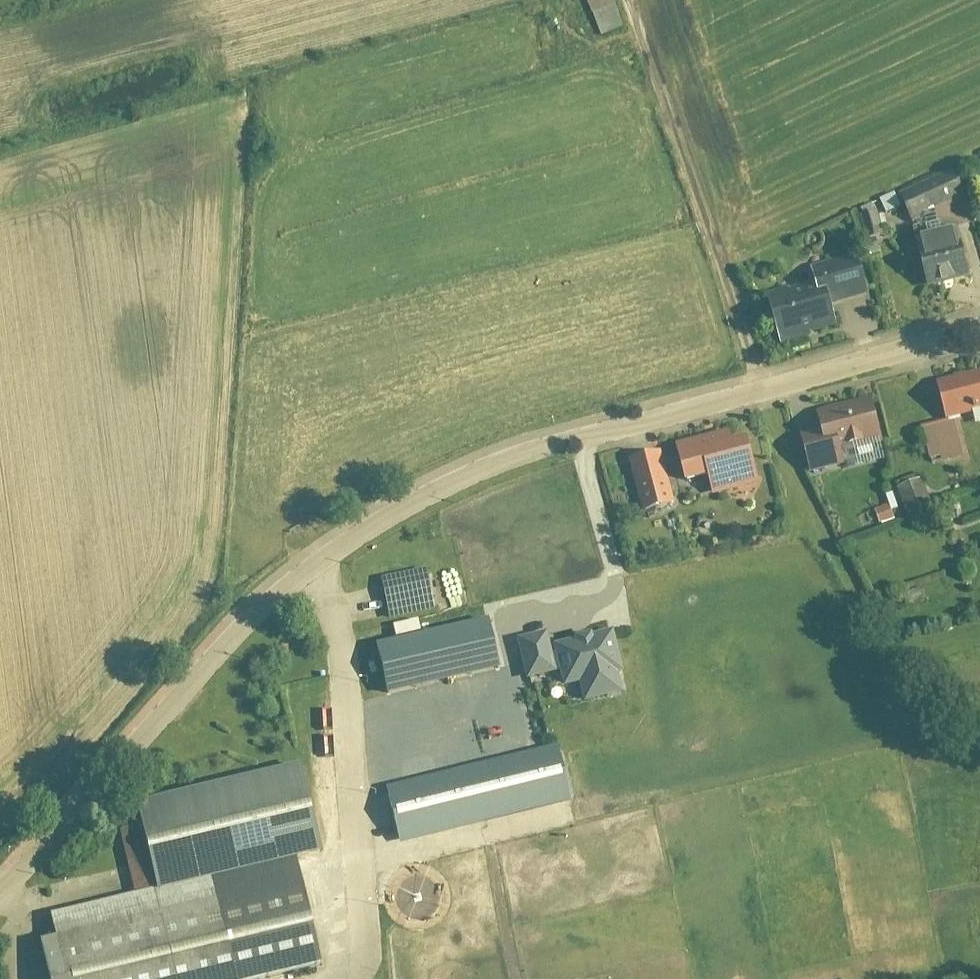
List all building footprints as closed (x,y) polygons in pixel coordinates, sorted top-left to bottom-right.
[(604,40),(623,33),(610,0),(589,0),(604,40)] [(899,203),(912,229),(967,202),(954,175),(899,203)] [(860,219),(865,245),(882,242),(877,215),(860,219)] [(921,247),(931,288),(973,277),(962,236),(921,247)] [(812,268),(816,283),(769,296),(782,345),(839,329),(833,306),(871,296),(860,255),(812,268)] [(937,389),(947,425),(979,416),(979,378),(937,389)] [(820,419),(824,433),(800,440),(812,481),(851,469),(847,456),(888,444),(875,402),(820,419)] [(927,435),(936,468),(964,460),(955,427),(927,435)] [(681,449),(692,488),(712,482),(718,502),(763,490),(752,449),(740,452),(735,434),(681,449)] [(665,458),(632,466),(645,515),(677,506),(665,458)] [(898,492),(910,522),(935,512),(923,482),(898,492)] [(875,516),(881,530),(896,524),(890,510),(875,516)] [(428,570),(380,579),(388,621),(436,612),(428,570)] [(584,702),(617,694),(612,673),(618,672),(609,635),(553,648),(562,687),(579,683),(584,702)] [(49,918),(63,978),(284,978),(320,971),(295,862),(322,855),(302,770),(137,808),(156,893),(49,918)]
